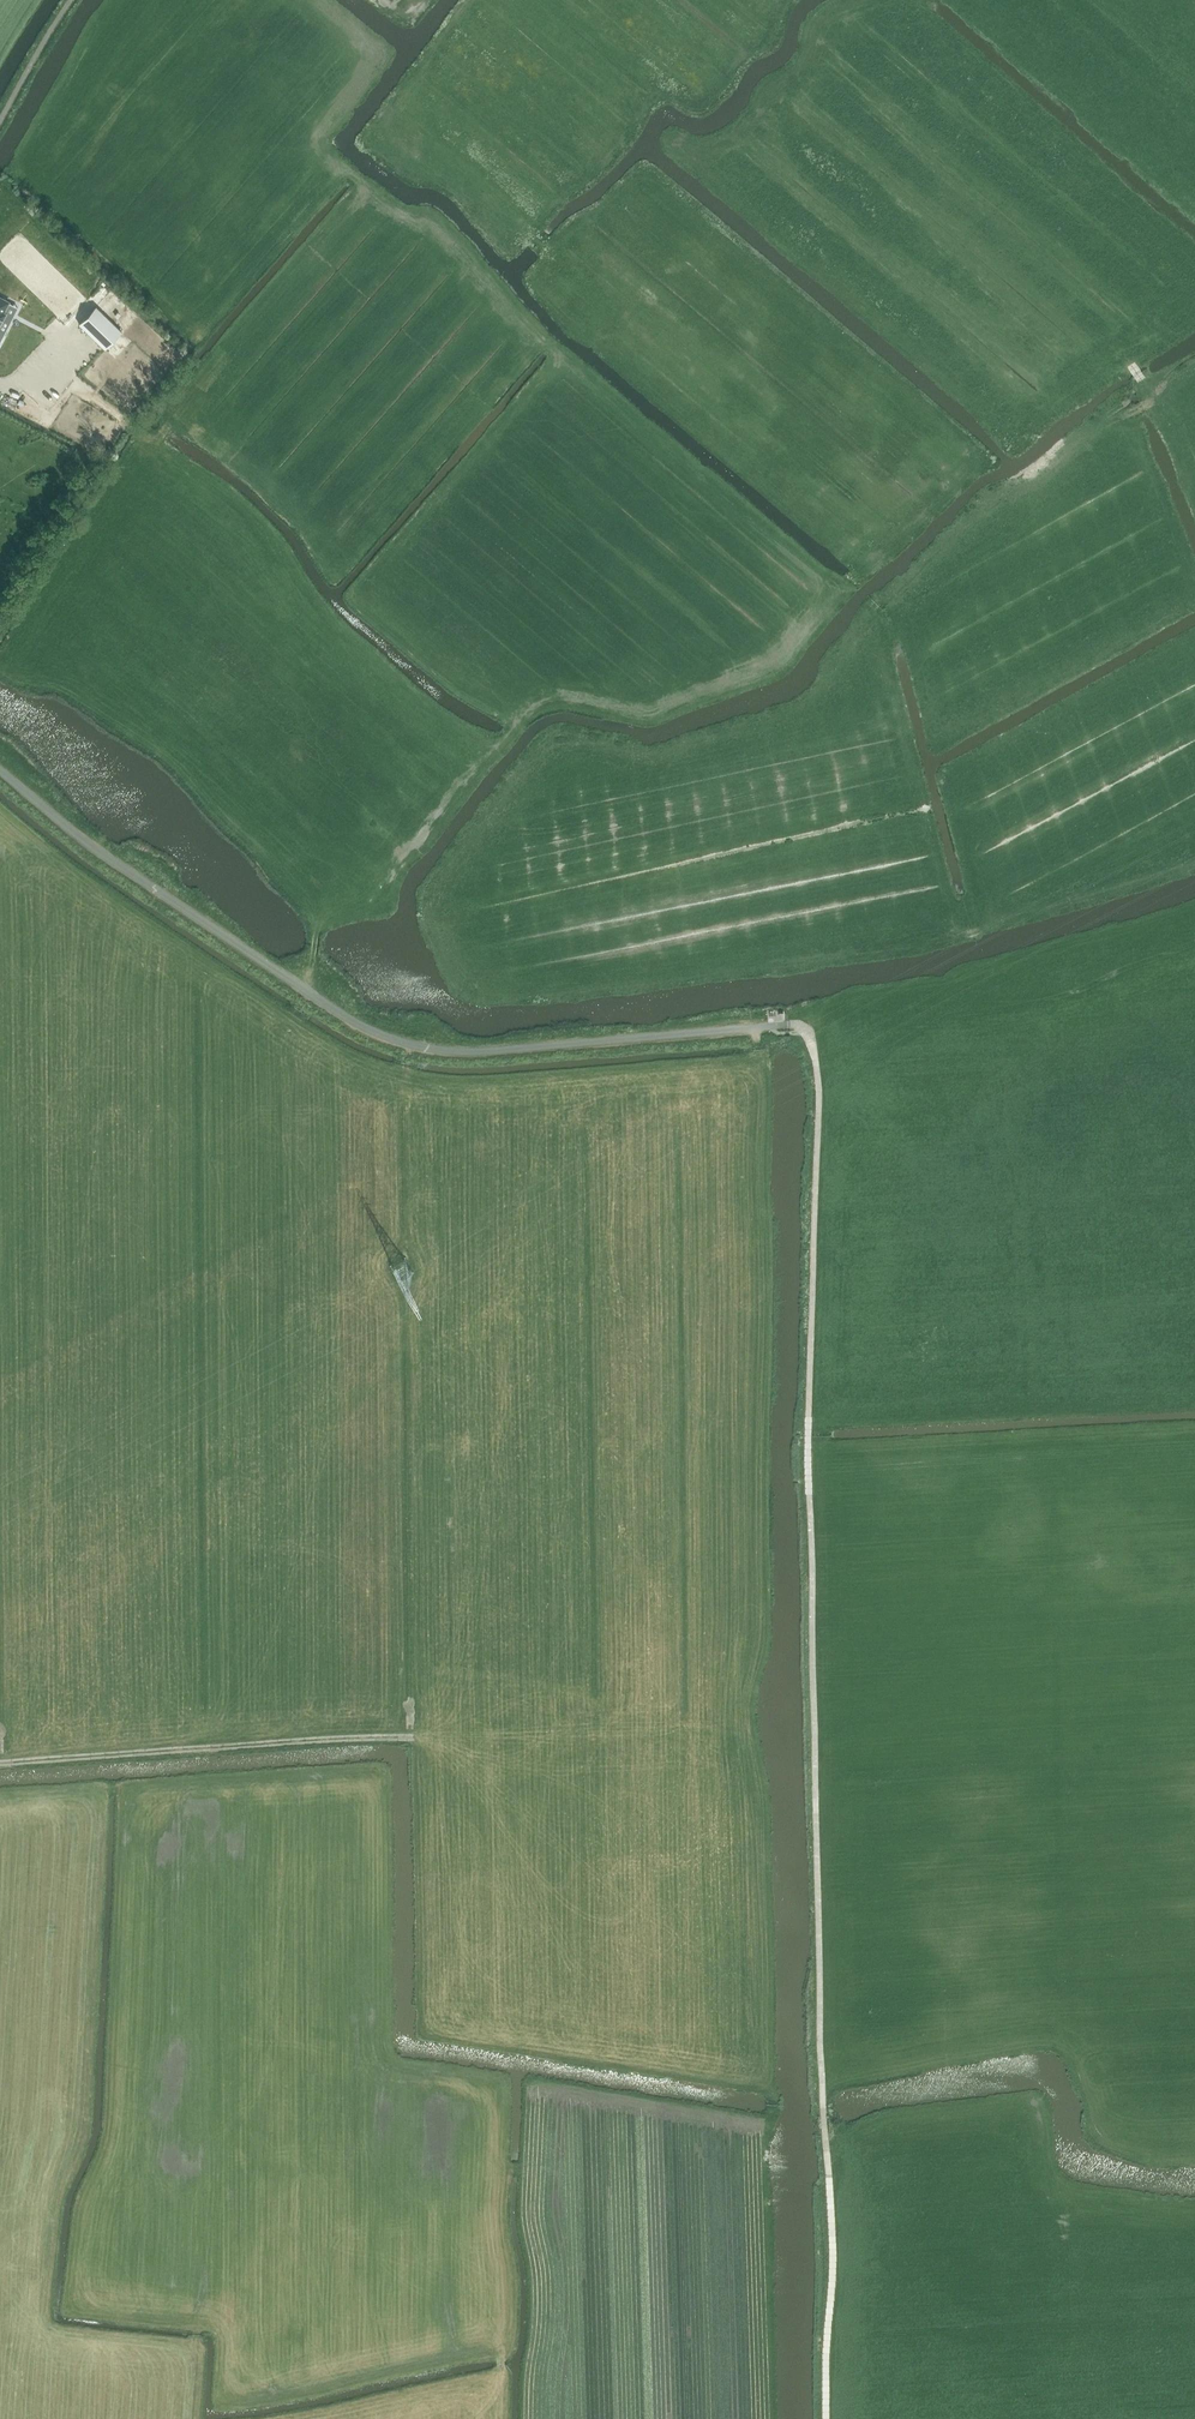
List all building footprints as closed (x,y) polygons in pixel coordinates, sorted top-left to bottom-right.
[(6,314),(7,313),(5,312),(5,313),(4,312),(10,301),(0,297),(0,325),(6,314)] [(96,306),(79,324),(105,349),(122,332),(96,306)] [(17,326),(17,309),(10,308),(9,326),(17,326)]
